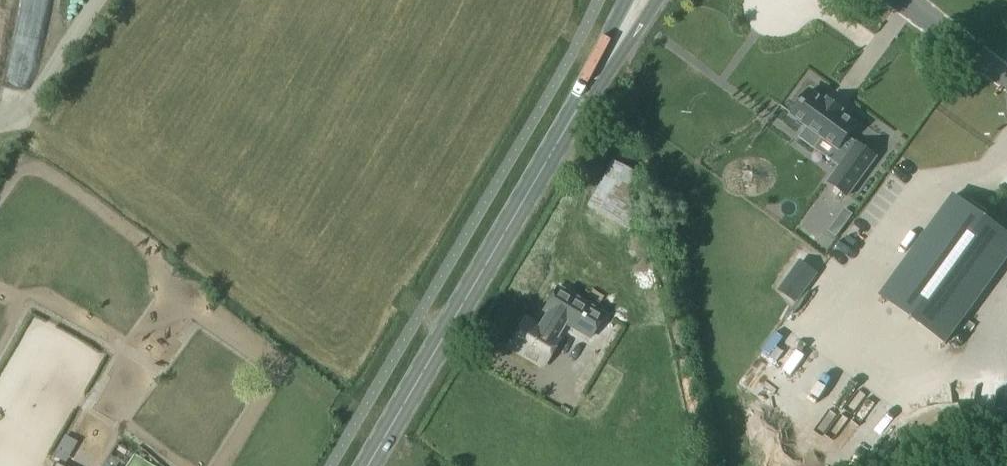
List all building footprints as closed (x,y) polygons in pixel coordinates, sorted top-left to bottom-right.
[(48,0),(35,0),(33,13),(46,15),(48,0)] [(825,103),(809,92),(791,116),(807,127),(799,139),(814,150),(822,138),(838,150),(838,149),(848,156),(828,183),(847,197),(875,158),(856,144),(856,145),(847,138),(856,126),(840,114),(842,111),(827,101),(825,103)] [(587,208),(632,234),(646,209),(636,203),(640,195),(632,191),(640,178),(613,162),(587,208)] [(879,297),(944,344),(1006,257),(1006,236),(1002,232),(1004,229),(971,205),(969,208),(953,196),(939,215),(941,216),(930,230),(929,229),(879,297)] [(844,210),(828,233),(836,239),(852,216),(844,210)] [(795,304),(817,274),(799,261),(779,288),(777,291),(795,304)] [(525,320),(509,348),(525,357),(519,367),(530,372),(535,363),(543,368),(559,340),(552,336),(562,318),(597,338),(608,319),(561,292),(540,329),(525,320)]
